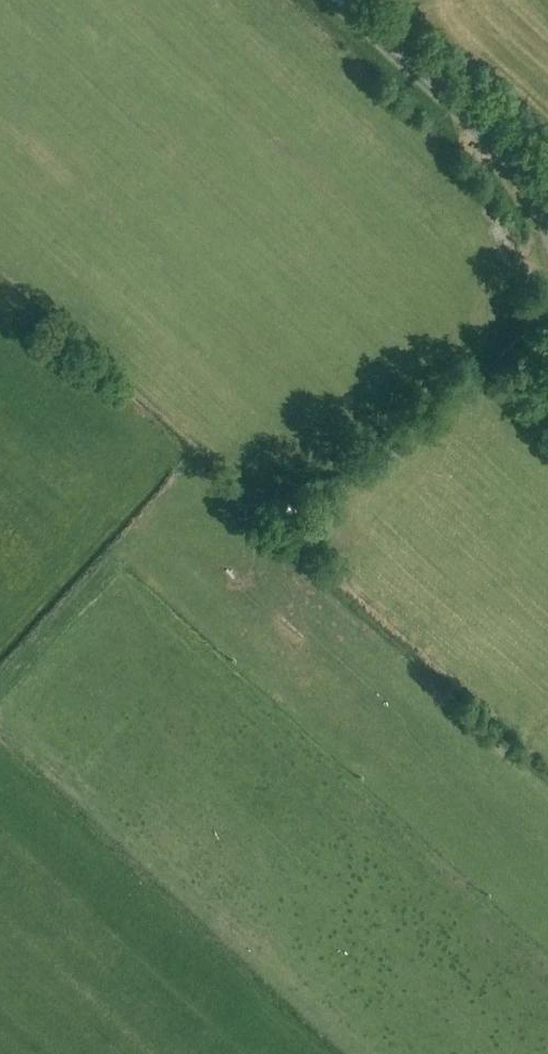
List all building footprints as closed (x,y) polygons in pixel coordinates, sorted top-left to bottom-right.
[(510,365),(526,349),(518,341),(501,357),(510,365)]
